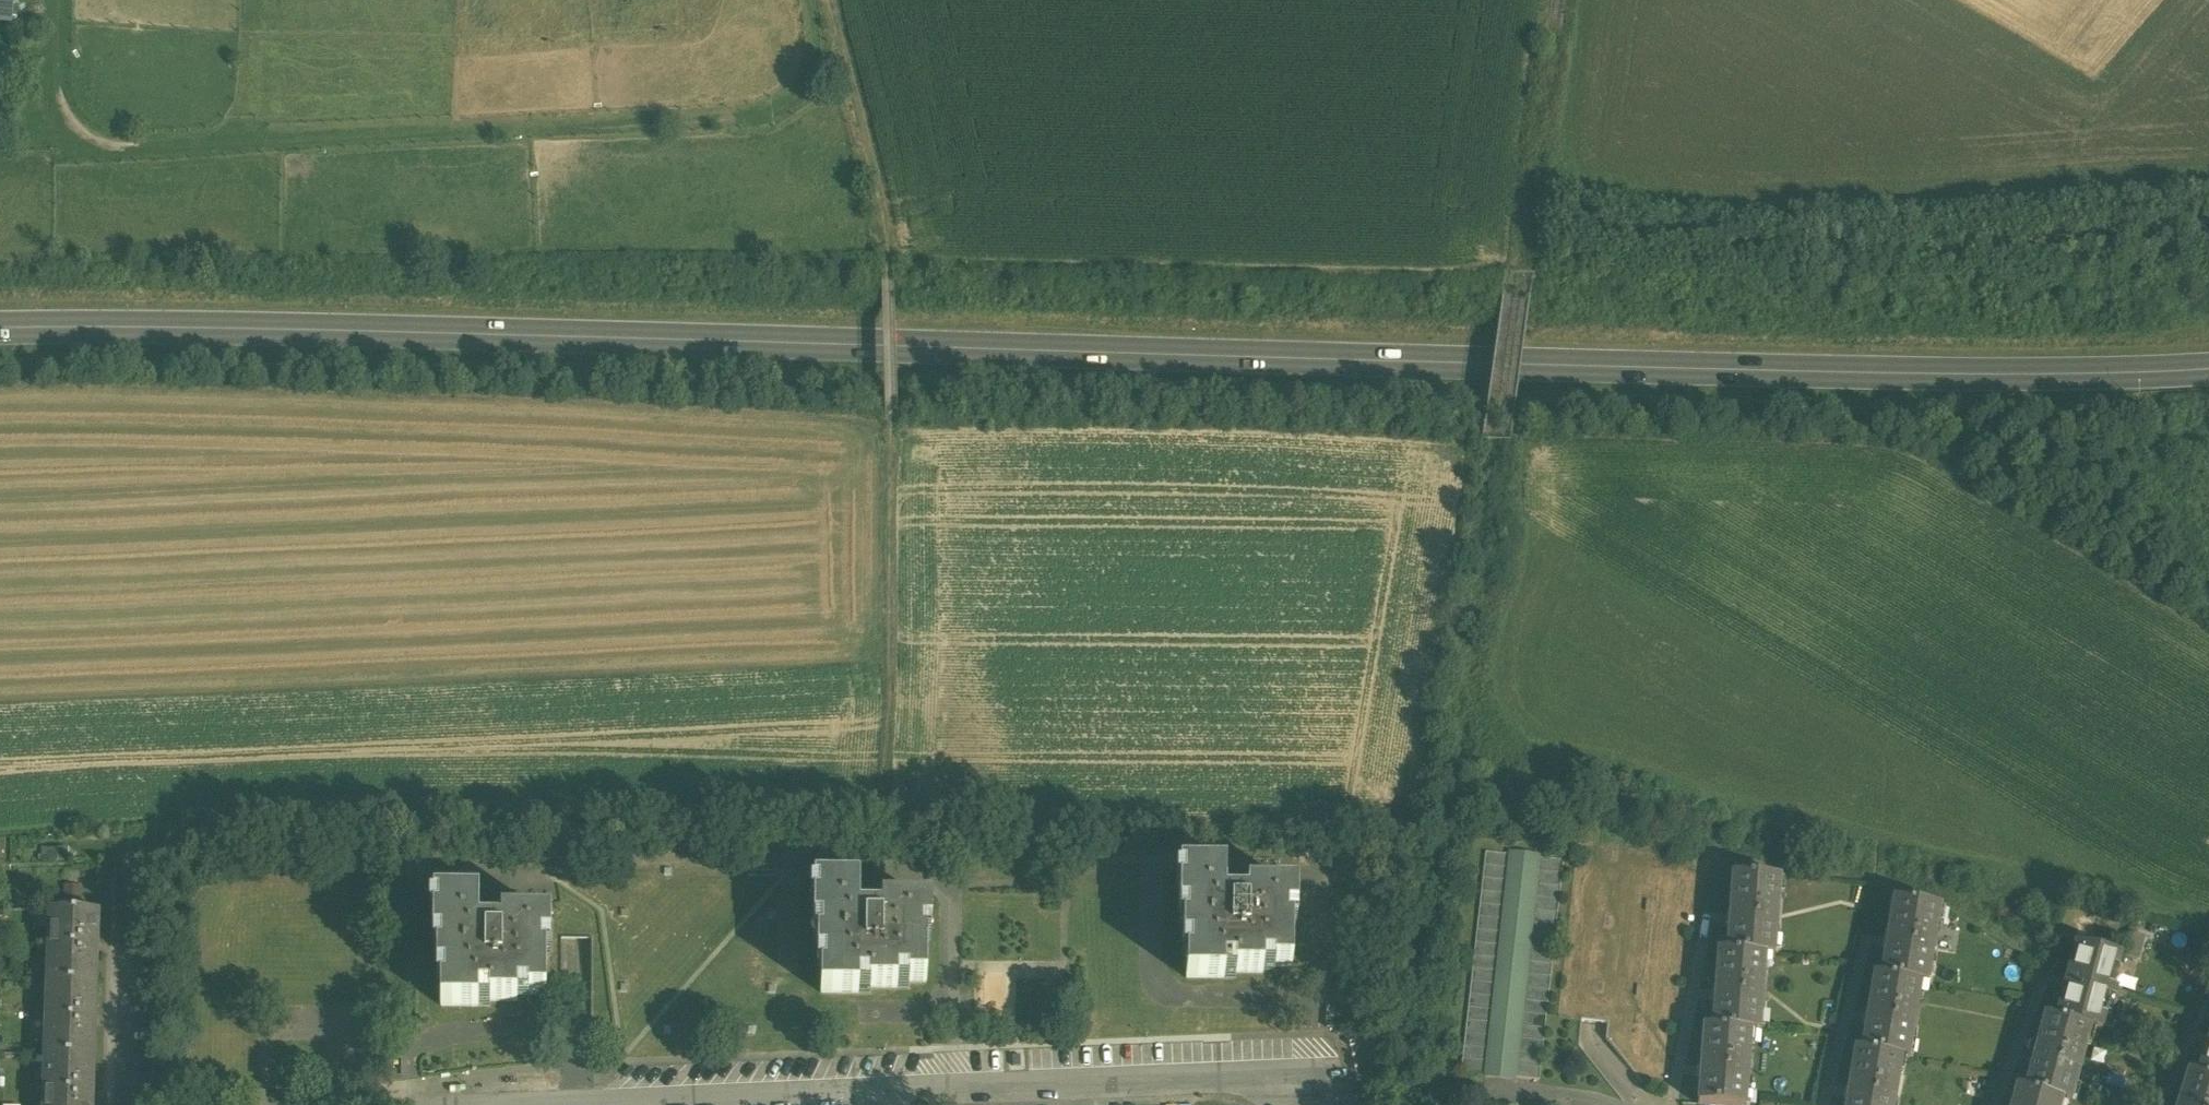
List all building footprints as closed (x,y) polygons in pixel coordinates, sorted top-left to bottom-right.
[(12,21),(14,0),(0,0),(0,19),(12,21)] [(1512,855),(1486,852),(1461,1072),(1487,1075),(1512,855)] [(1513,1078),(1539,1080),(1564,861),(1538,858),(1513,1078)] [(1297,890),(1225,889),(1225,871),(1180,870),(1179,908),(1188,908),(1187,924),(1183,924),(1183,940),(1191,940),(1191,958),(1187,958),(1187,979),(1224,979),(1224,966),(1235,966),(1235,974),(1263,974),(1263,964),(1273,964),(1273,968),(1291,968),(1292,925),(1287,925),(1287,914),(1296,914),(1297,890)] [(1779,880),(1733,876),(1726,953),(1765,956),(1773,956),(1779,880)] [(931,905),(859,904),(859,885),(814,885),(814,922),(822,922),(822,938),(817,938),(817,954),(825,954),(825,972),(821,972),(821,994),(858,994),(858,980),(869,980),(869,988),(897,988),(897,977),(908,977),(908,983),(926,983),(926,940),(921,940),(921,929),(931,929),(931,905)] [(551,917),(479,917),(479,898),(434,897),(434,935),(442,935),(442,951),(437,951),(437,967),(445,967),(445,985),(441,985),(441,1006),(478,1006),(478,993),(490,993),(489,1001),(517,1001),(517,991),(528,991),(528,996),(546,996),(546,953),(541,953),(541,942),(551,942),(551,917)] [(1940,908),(1893,900),(1880,977),(1920,983),(1927,984),(1940,908)] [(97,912),(53,911),(50,984),(95,985),(97,912)] [(2121,957),(2075,945),(2055,1019),(2090,1028),(2090,1029),(2102,1032),(2105,1019),(2103,1018),(2108,999),(2114,1000),(2117,991),(2111,989),(2116,970),(2118,970),(2121,957)] [(1726,953),(1718,952),(1712,1028),(1750,1031),(1759,1032),(1765,956),(1726,953)] [(1880,977),(1874,976),(1861,1050),(1901,1057),(1907,1058),(1920,983),(1880,977)] [(95,985),(50,984),(48,1057),(93,1058),(95,985)] [(2055,1019),(2044,1016),(2025,1090),(2062,1100),(2070,1102),(2090,1029),(2090,1028),(2055,1019)] [(1704,1028),(1698,1104),(1712,1104),(1745,1104),(1750,1031),(1712,1028),(1704,1028)] [(2197,1075),(2208,1079),(2208,1035),(2197,1075)] [(1855,1049),(1845,1104),(1893,1104),(1901,1057),(1861,1050),(1855,1049)] [(48,1057),(47,1104),(91,1104),(93,1058),(48,1057)] [(2178,1104),(2208,1104),(2208,1079),(2197,1075),(2188,1072),(2178,1104)] [(2016,1088),(2012,1104),(2060,1104),(2062,1100),(2025,1090),(2016,1088)]
